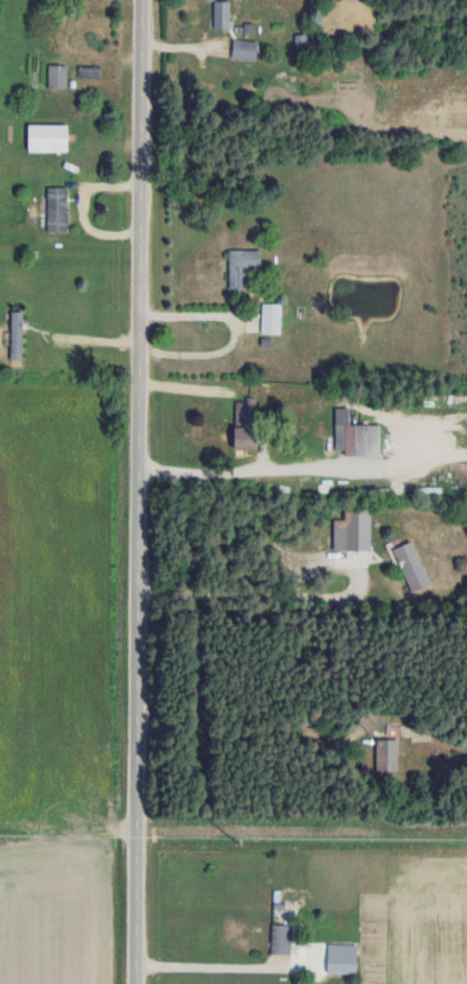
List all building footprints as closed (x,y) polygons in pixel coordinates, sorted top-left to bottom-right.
[(214,30),(230,30),(230,2),(214,2),(214,30)] [(314,34),(294,34),(294,48),(314,48),(314,34)] [(256,60),(257,41),(232,40),(231,59),(256,60)] [(48,89),(67,89),(67,66),(48,66),(48,89)] [(79,77),(100,77),(100,67),(79,67),(79,77)] [(27,152),(67,152),(67,125),(27,125),(27,152)] [(47,232),(67,232),(67,188),(47,188),(47,232)] [(228,289),(254,289),(254,251),(228,251),(228,289)] [(281,334),(281,304),(261,304),(261,334),(281,334)] [(11,312),(11,360),(22,360),(22,312),(11,312)] [(253,423),(253,402),(236,402),(236,423),(253,423)] [(336,426),(336,450),(351,449),(351,442),(373,441),(373,435),(368,435),(367,425),(336,426)] [(254,450),(254,426),(231,426),(231,450),(254,450)] [(369,508),(333,508),(333,550),(369,550),(369,508)] [(410,592),(428,585),(411,541),(393,549),(410,592)] [(376,738),(376,770),(398,770),(398,738),(376,738)] [(290,924),(271,924),(271,954),(290,954),(290,924)]
